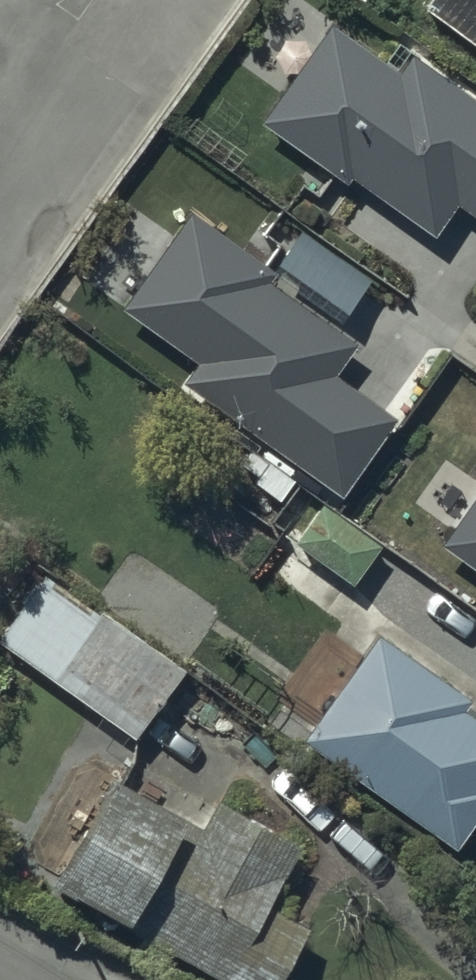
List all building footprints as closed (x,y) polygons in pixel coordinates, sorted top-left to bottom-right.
[(417,12),(475,52),(475,0),(426,0),(417,12)] [(415,65),(403,82),(335,33),(265,129),(348,189),(352,183),(438,245),(462,212),(475,223),(475,109),(415,65)] [(278,276),(193,217),(123,316),(202,372),(188,392),(344,500),(395,428),(334,386),(357,354),(267,291),(278,276)] [(373,286),(304,241),(275,285),(344,330),(373,286)] [(269,471),(254,459),(246,469),(260,481),(269,471)] [(294,487),(271,470),(258,488),(281,505),(294,487)] [(381,555),(325,513),(298,550),(355,591),(381,555)] [(446,556),(475,577),(475,515),(446,556)] [(41,568),(0,625),(0,631),(130,724),(174,662),(41,568)] [(373,619),(295,726),(450,838),(475,802),(475,710),(460,698),(468,687),(373,619)] [(214,788),(200,813),(106,762),(51,862),(121,900),(120,910),(143,922),(136,936),(160,949),(166,938),(242,979),(267,979),(302,916),(260,893),(294,831),(214,788)]
